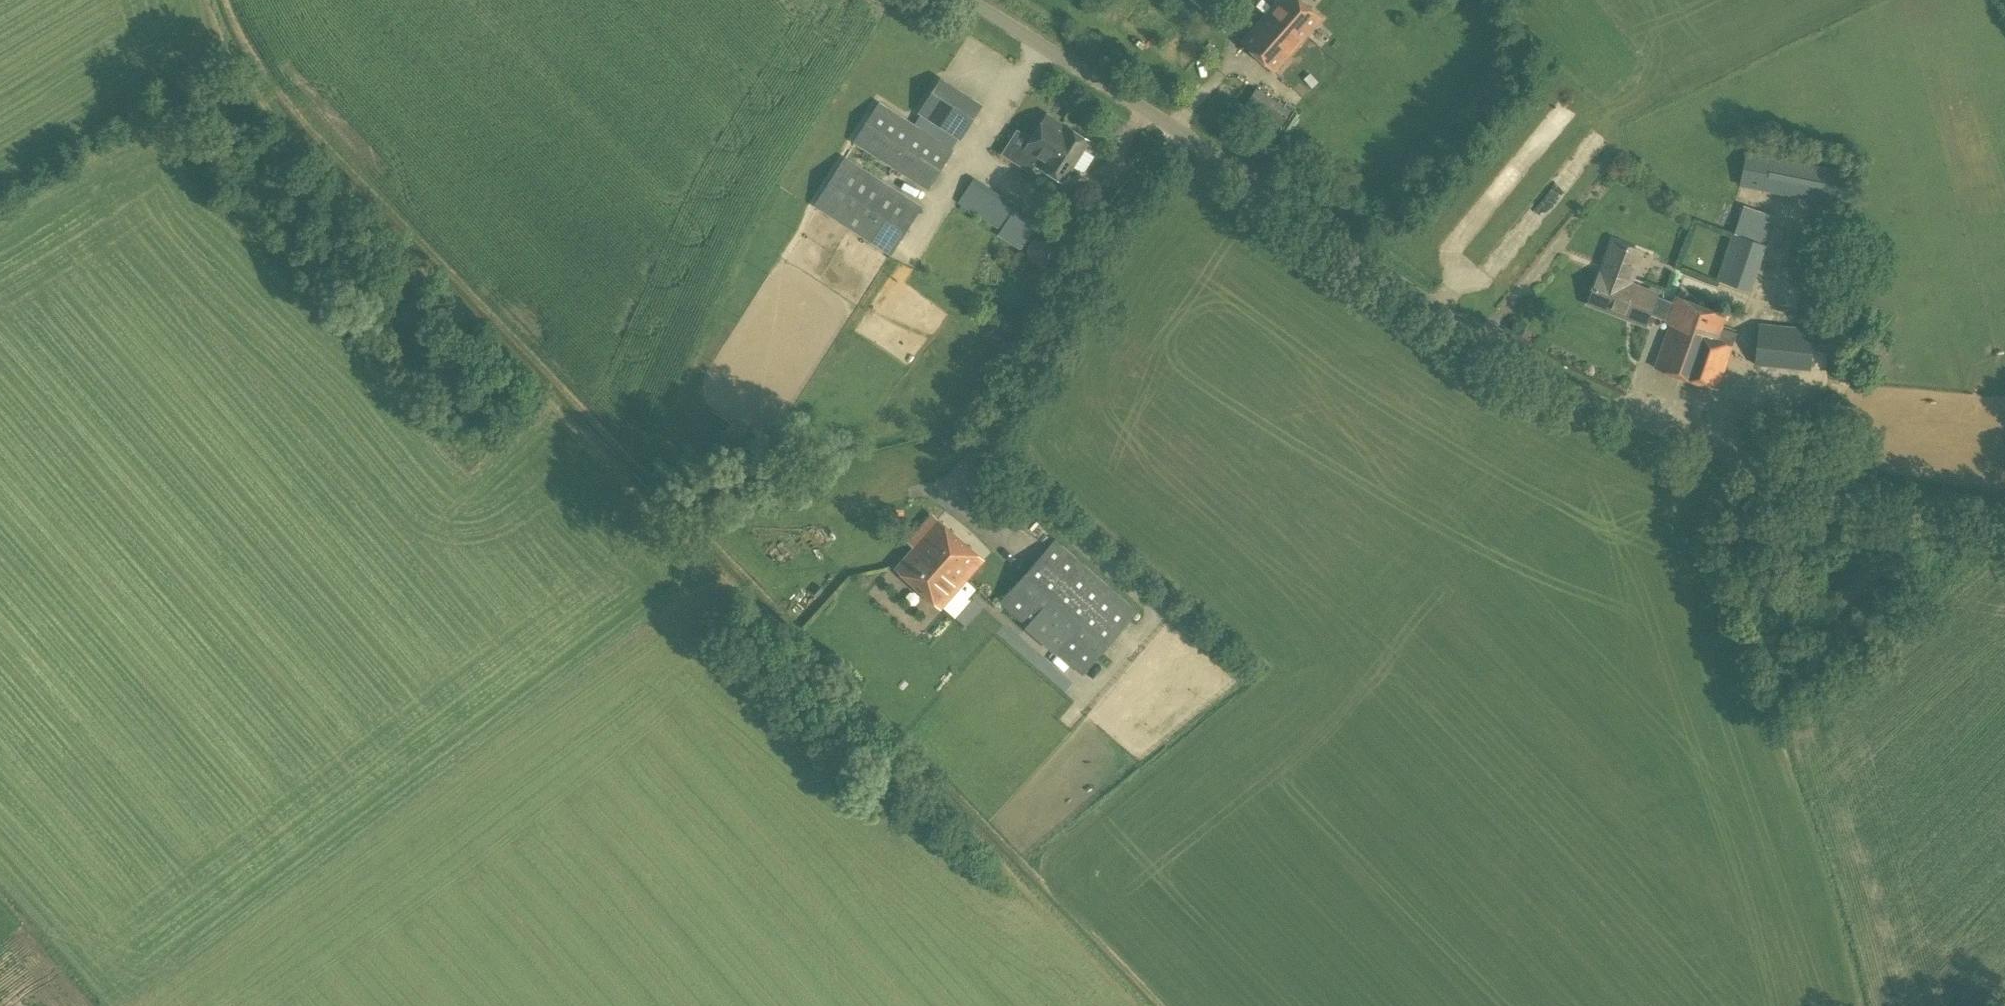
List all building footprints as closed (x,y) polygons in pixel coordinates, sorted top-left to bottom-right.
[(1321,18),(1301,0),(1278,0),(1242,41),(1274,70),(1321,18)] [(1276,133),(1279,127),(1291,109),(1256,88),(1245,104),(1268,119),(1264,125),(1276,133)] [(934,136),(879,101),(853,141),(928,189),(954,149),(952,148),(957,140),(939,128),(934,136)] [(1056,134),(1063,123),(1047,112),(1023,150),(1038,159),(1045,148),(1054,154),(1062,141),(1060,139),(1061,137),(1056,134)] [(1045,148),(1038,159),(1044,163),(1042,167),(1063,181),(1090,139),(1069,126),(1068,126),(1063,123),(1056,134),(1061,137),(1060,139),(1062,141),(1054,154),(1045,148)] [(1847,207),(1852,171),(1745,149),(1739,185),(1847,207)] [(891,254),(922,206),(845,156),(813,204),(891,254)] [(1018,205),(977,179),(975,183),(971,181),(957,202),(1002,230),(998,236),(1020,250),(1037,222),(1016,209),(1018,205)] [(1740,203),(1719,278),(1753,287),(1774,213),(1740,203)] [(1819,205),(1814,228),(1840,233),(1844,209),(1819,205)] [(1672,301),(1655,295),(1657,292),(1631,282),(1642,251),(1613,240),(1589,304),(1644,325),(1649,313),(1665,319),(1664,322),(1669,324),(1653,367),(1719,388),(1733,346),(1732,345),(1737,332),(1723,327),(1728,313),(1675,294),(1672,301)] [(1826,314),(1832,276),(1806,271),(1799,310),(1826,314)] [(1811,370),(1815,328),(1758,323),(1754,364),(1758,364),(1758,365),(1811,370)] [(947,566),(958,576),(976,554),(942,525),(918,551),(923,555),(922,555),(925,557),(927,554),(945,569),(947,566)] [(1028,626),(1083,562),(1065,546),(1051,561),(1041,553),(999,601),(1028,626)] [(923,555),(918,551),(914,547),(895,568),(940,608),(959,587),(953,582),(958,576),(947,566),(945,569),(927,554),(925,557),(922,555),(923,555)] [(1055,649),(1110,585),(1083,562),(1028,626),(1055,649)] [(1110,585),(1055,649),(1083,674),(1138,609),(1110,585)]
